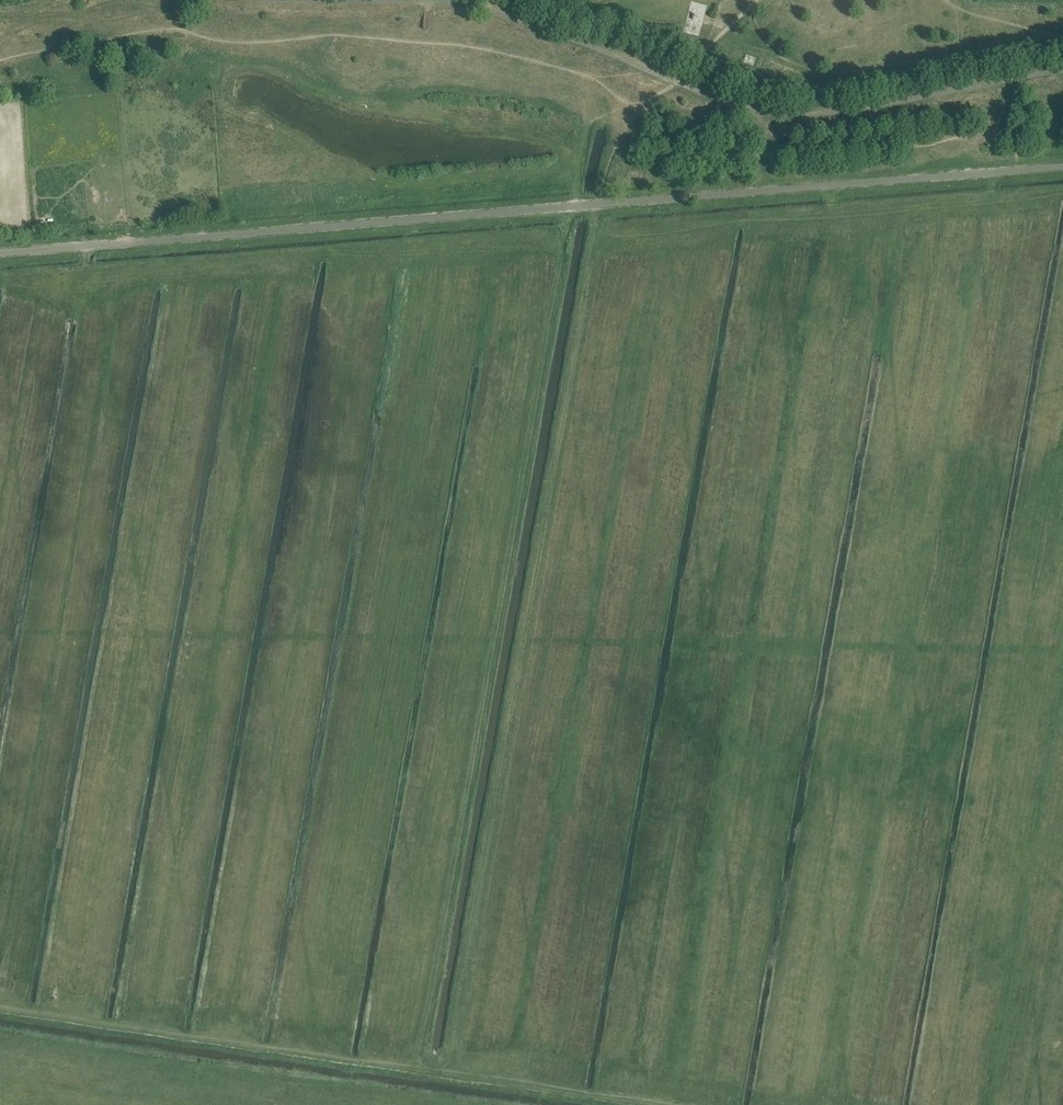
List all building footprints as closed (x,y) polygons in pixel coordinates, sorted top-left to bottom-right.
[(701,33),(701,24),(685,24),(685,33),(701,33)]
